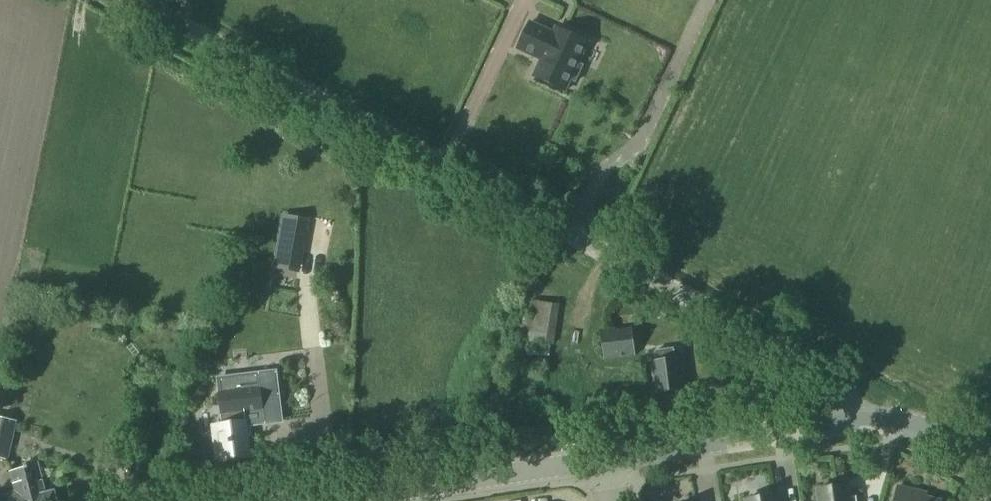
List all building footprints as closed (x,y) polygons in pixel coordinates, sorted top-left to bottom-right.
[(553,34),(529,23),(517,49),(540,60),(533,77),(564,92),(570,80),(575,83),(582,66),(577,64),(587,43),(555,28),(553,34)] [(300,218),(285,215),(283,215),(279,234),(283,234),(299,238),(306,239),(310,220),(300,218)] [(559,305),(531,301),(526,342),(538,343),(527,343),(527,355),(549,356),(548,344),(553,345),(559,305)] [(599,332),(603,360),(635,356),(632,328),(599,332)] [(651,363),(654,393),(682,390),(678,360),(674,360),(673,349),(654,351),(655,362),(651,363)] [(214,443),(216,459),(223,459),(250,457),(247,427),(264,425),(260,388),(219,392),(222,425),(219,425),(221,442),(214,443)] [(8,461),(17,422),(0,418),(0,459),(8,461)] [(54,491),(45,493),(37,461),(23,465),(24,469),(10,473),(15,492),(0,496),(0,500),(56,500),(54,491)] [(818,500),(855,500),(855,497),(848,498),(846,486),(817,490),(818,500)] [(917,496),(918,492),(897,487),(894,500),(939,500),(917,496)]
